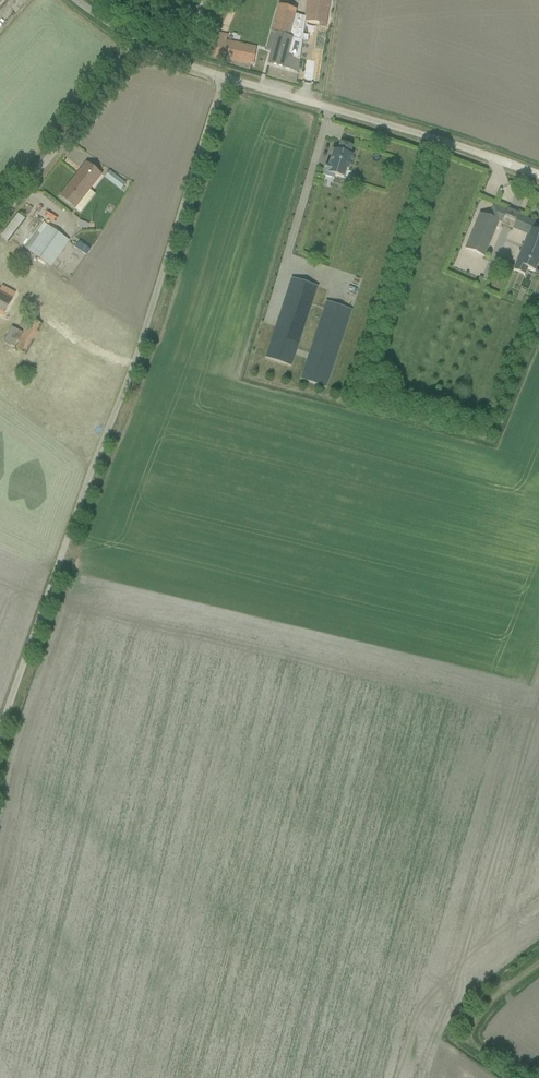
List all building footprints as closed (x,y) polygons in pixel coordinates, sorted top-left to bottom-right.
[(298,72),(299,60),(288,56),(293,39),(301,42),(307,43),(308,36),(303,36),(304,22),(319,24),(318,28),(326,29),(330,0),(307,0),(304,18),(295,15),(296,11),(278,5),(269,39),(274,41),(268,64),(298,72)] [(228,36),(209,32),(205,56),(252,66),(256,48),(227,42),(228,36)] [(334,177),(344,180),(346,172),(348,172),(352,157),(349,156),(352,147),(339,144),(337,152),(334,152),(331,164),(326,163),(322,177),(334,180),(334,177)] [(59,198),(75,210),(102,176),(86,164),(59,198)] [(104,178),(120,191),(125,185),(109,172),(104,178)] [(465,250),(484,257),(498,223),(501,224),(500,226),(512,231),(512,230),(527,236),(512,272),(525,277),(527,270),(534,273),(538,262),(538,229),(533,227),(535,223),(517,216),(518,215),(508,211),(507,212),(493,206),(488,217),(480,214),(465,250)] [(10,243),(25,217),(16,212),(1,237),(10,243)] [(43,224),(25,250),(51,268),(69,242),(68,241),(69,239),(66,237),(65,239),(43,224)] [(292,367),(317,288),(291,278),(265,359),(292,367)] [(2,317),(14,294),(1,288),(0,290),(0,316),(2,317)] [(352,311),(325,302),(299,379),(325,388),(352,311)] [(3,344),(27,357),(43,326),(30,319),(25,328),(21,326),(18,332),(11,328),(3,344)]
